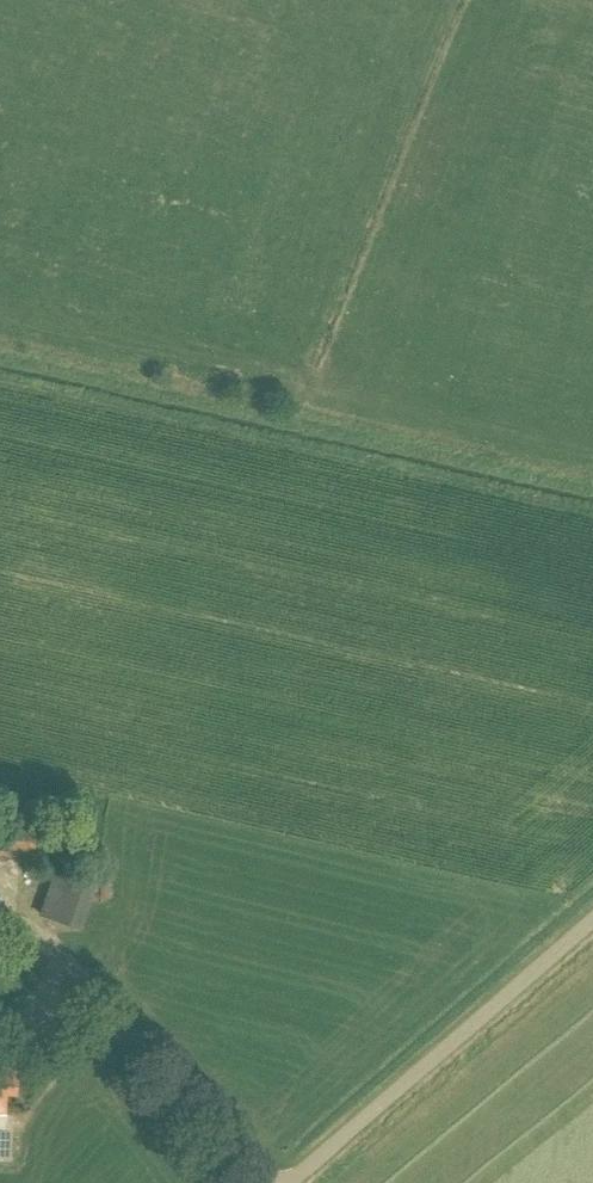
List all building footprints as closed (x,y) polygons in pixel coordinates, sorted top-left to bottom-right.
[(82,931),(99,884),(56,869),(40,917),(82,931)] [(11,1060),(0,1059),(0,1116),(9,1116),(11,1060)]
